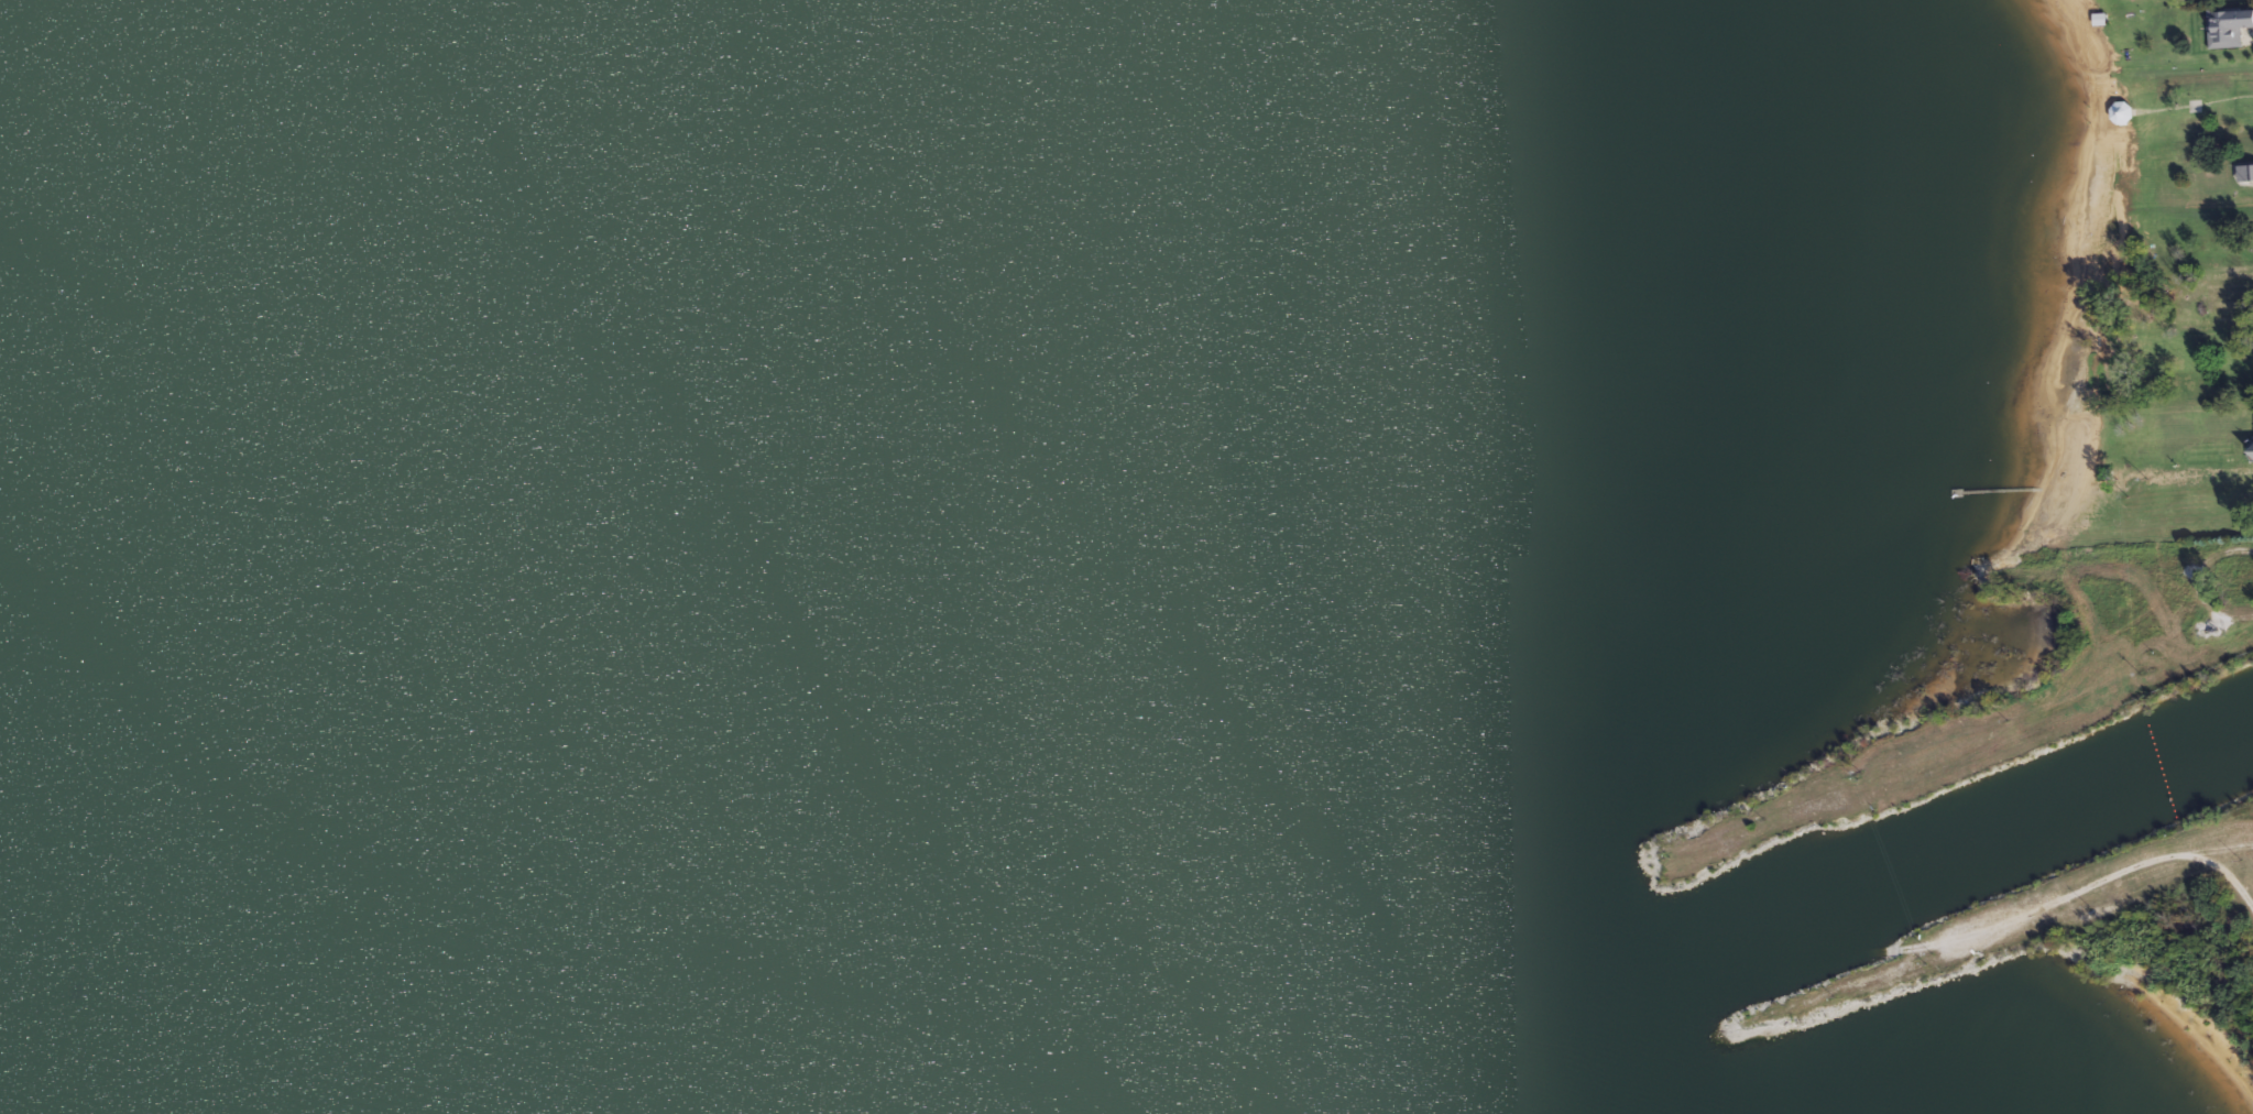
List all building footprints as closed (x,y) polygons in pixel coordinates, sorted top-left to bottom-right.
[(2208,10),(2252,8),(2252,26),(2242,26),(2243,47),(2210,48),(2208,10)] [(2134,121),(2115,125),(2111,106),(2130,101),(2134,121)] [(2238,165),(2252,165),(2252,182),(2238,182),(2238,165)]
